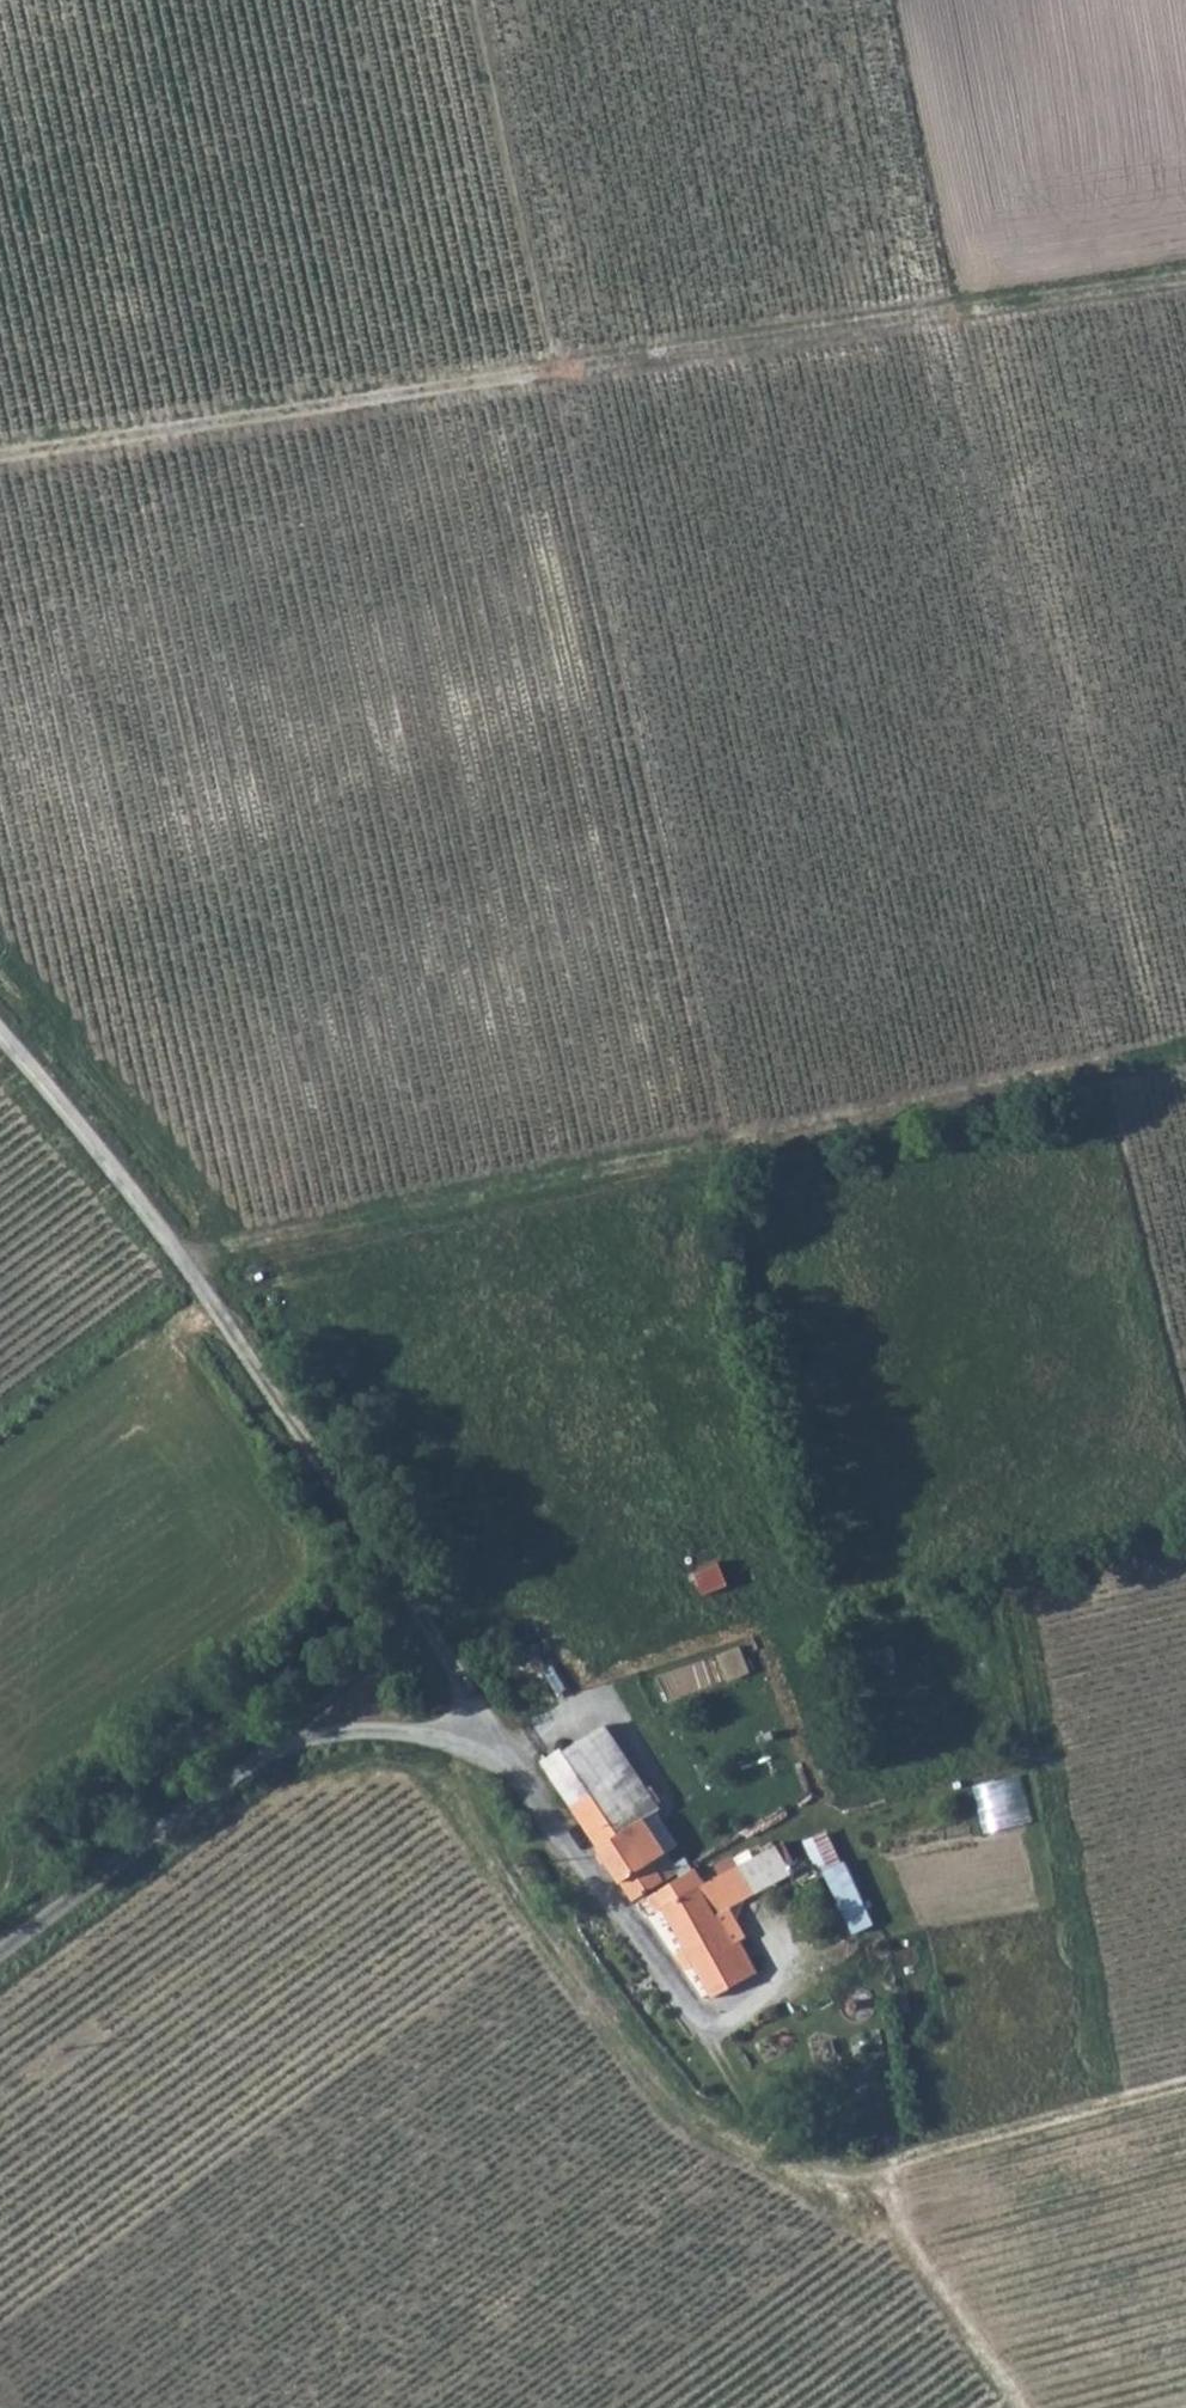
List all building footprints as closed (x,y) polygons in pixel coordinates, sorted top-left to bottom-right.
[(723,1562),(699,1571),(706,1590),(730,1581),(723,1562)] [(638,1830),(571,1747),(568,1749),(625,1835),(638,1830)] [(568,1749),(547,1761),(625,1880),(656,1858),(647,1844),(638,1830),(625,1835),(568,1749)] [(980,1781),(985,1828),(1033,1823),(1027,1776),(980,1781)] [(656,1858),(667,1875),(682,1866),(661,1835),(647,1844),(656,1858)] [(773,1850),(763,1858),(778,1887),(790,1877),(773,1850)] [(656,1858),(625,1880),(638,1900),(670,1880),(667,1875),(656,1858)] [(778,1887),(763,1858),(750,1867),(767,1894),(778,1887)] [(854,1932),(876,1924),(852,1859),(830,1867),(854,1932)] [(750,1867),(737,1877),(754,1904),(767,1894),(750,1867)] [(665,1894),(675,1916),(711,1896),(716,1893),(701,1868),(689,1875),(692,1882),(665,1894)] [(716,1893),(711,1896),(727,1922),(754,1904),(737,1877),(716,1893)] [(751,1966),(727,1922),(711,1896),(675,1916),(722,2003),(769,1981),(767,1974),(760,1968),(751,1966)]
